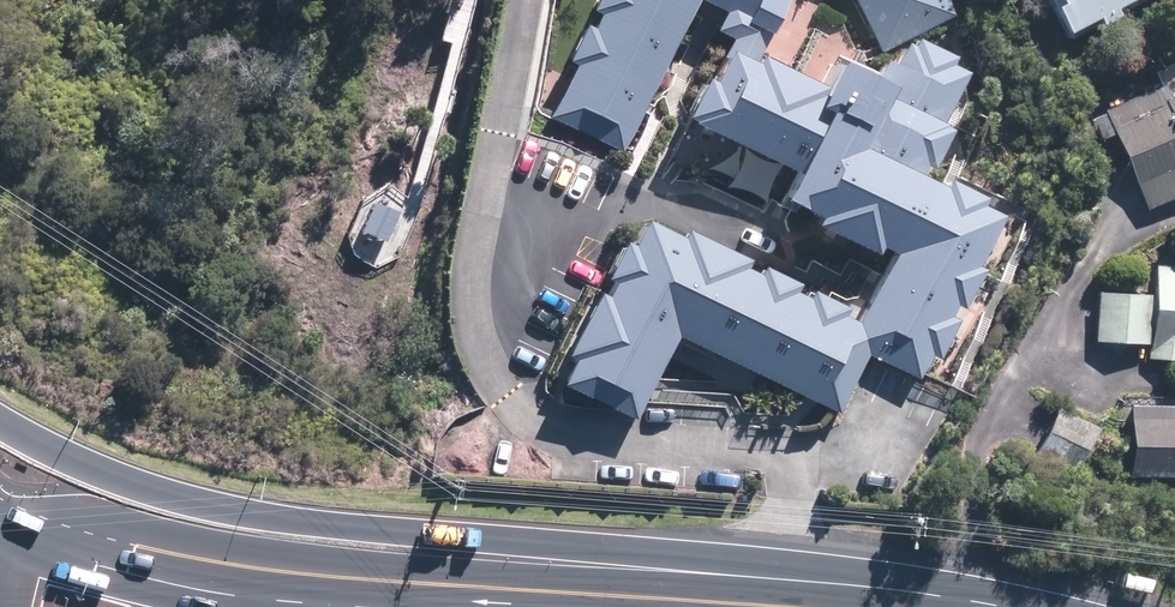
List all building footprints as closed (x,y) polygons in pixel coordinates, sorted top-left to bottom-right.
[(543,115),(619,149),(686,0),(595,0),(543,115)] [(718,14),(708,36),(719,41),(697,89),(686,84),(666,129),(796,188),(791,201),(825,216),(821,225),(823,226),(875,250),(844,318),(630,222),(556,384),(629,417),(668,330),(835,405),(859,353),(918,380),(990,218),(911,183),(963,66),(912,43),(867,66),(858,84),(816,65),(805,89),(751,64),(759,47),(732,35),(736,25),(760,36),(778,0),(686,0),(718,14)] [(954,12),(948,0),(847,0),(879,55),(954,12)] [(1057,37),(1087,22),(1091,29),(1110,20),(1106,12),(1128,0),(1042,0),(1047,10),(1044,11),(1057,37)] [(1143,212),(1174,198),(1174,94),(1164,99),(1159,87),(1100,113),(1143,212)] [(360,221),(384,232),(397,205),(373,193),(360,221)] [(1151,267),(1144,360),(1164,362),(1174,362),(1174,269),(1151,267)] [(1119,296),(1094,294),(1091,343),(1116,345),(1143,346),(1144,296),(1119,296)] [(1124,406),(1126,478),(1174,479),(1174,407),(1124,406)] [(1095,429),(1054,409),(1032,453),(1074,474),(1083,456),(1090,460),(1098,444),(1090,440),(1095,429)] [(1130,573),(1126,585),(1154,594),(1158,581),(1130,573)]
